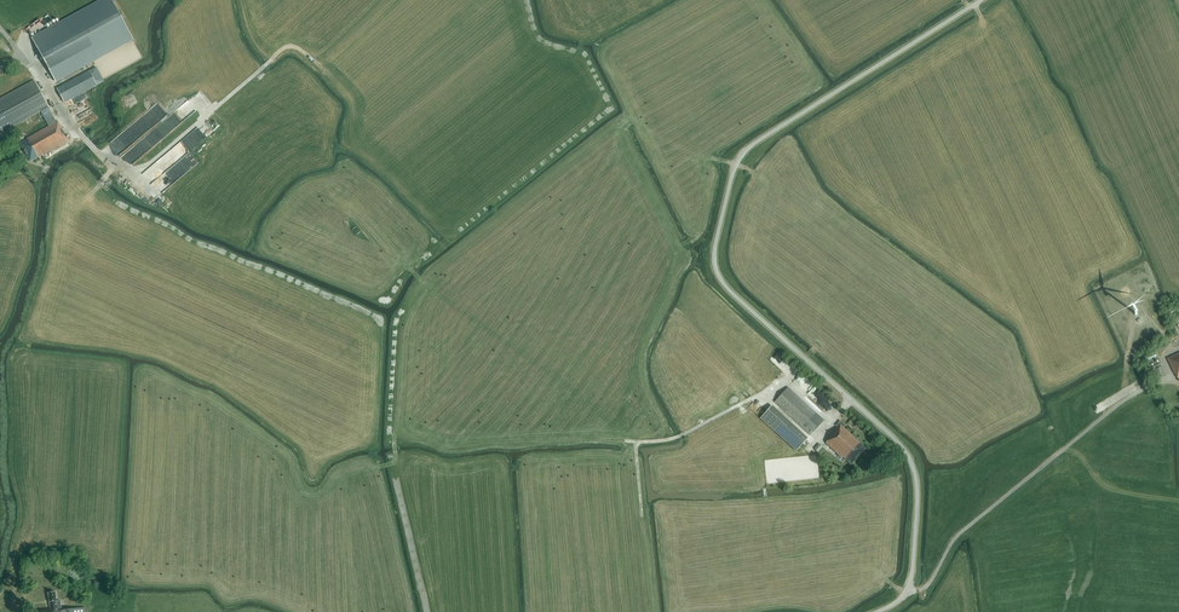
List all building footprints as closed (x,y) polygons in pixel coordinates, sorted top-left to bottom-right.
[(113,0),(104,0),(33,38),(56,81),(134,39),(113,0)] [(57,88),(65,103),(97,85),(90,71),(57,88)] [(41,111),(49,126),(27,139),(28,141),(26,142),(25,140),(20,143),(30,161),(42,155),(43,156),(68,142),(65,137),(66,136),(58,122),(56,122),(48,107),(49,107),(34,80),(0,99),(0,133),(41,111)] [(183,158),(207,136),(200,128),(180,145),(183,149),(181,151),(182,152),(181,152),(178,148),(176,150),(183,158)] [(1158,357),(1155,351),(1144,356),(1147,363),(1158,357)] [(1168,359),(1175,374),(1176,374),(1178,379),(1178,353),(1168,359)] [(1159,378),(1166,375),(1160,363),(1152,367),(1154,370),(1155,370),(1159,378)] [(775,402),(808,432),(811,435),(824,420),(788,388),(775,402)] [(808,438),(772,406),(760,419),(796,451),(808,438)] [(851,464),(866,448),(843,428),(846,425),(840,420),(836,425),(838,428),(829,437),(830,438),(826,443),(842,458),(843,456),(851,464)] [(68,610),(62,611),(61,601),(57,602),(56,592),(48,593),(50,609),(37,611),(86,611),(85,608),(68,610)]
